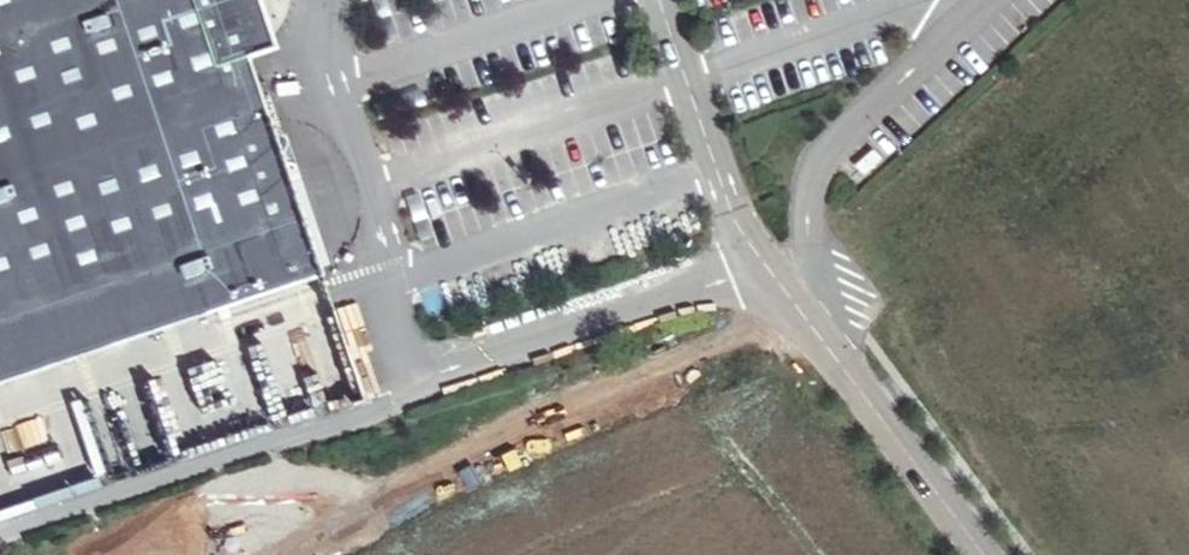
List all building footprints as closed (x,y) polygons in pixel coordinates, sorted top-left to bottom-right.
[(202,305),(322,265),(250,46),(283,32),(271,0),(0,0),(0,370),(202,305)] [(0,477),(0,512),(13,507),(0,477)]
